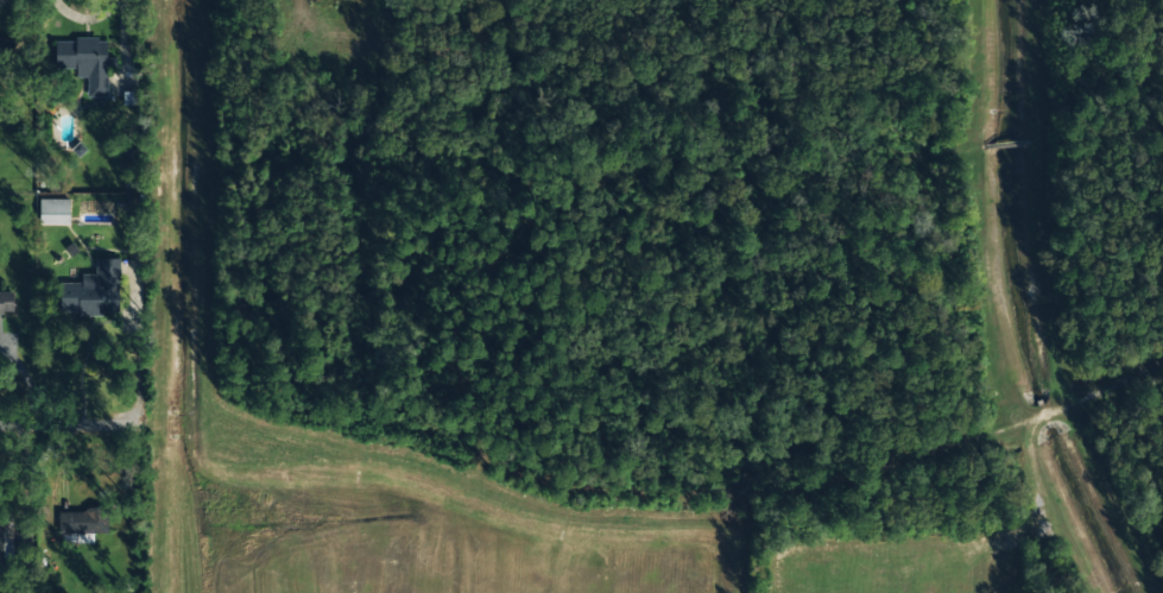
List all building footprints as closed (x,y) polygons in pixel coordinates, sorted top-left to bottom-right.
[(0,36),(0,61),(11,60),(10,36),(0,36)] [(56,38),(56,69),(77,69),(77,78),(87,78),(87,96),(107,96),(107,70),(116,70),(116,59),(108,59),(108,38),(56,38)] [(70,200),(40,200),(39,225),(69,225),(70,200)] [(119,258),(95,258),(95,275),(82,275),(82,283),(59,283),(59,314),(119,314),(119,258)] [(0,292),(0,313),(14,313),(14,291),(0,292)] [(11,507),(0,507),(0,580),(1,580),(2,557),(10,557),(11,507)] [(91,534),(91,532),(108,532),(108,510),(59,510),(59,534),(91,534)] [(13,545),(27,545),(27,528),(13,528),(13,545)]
